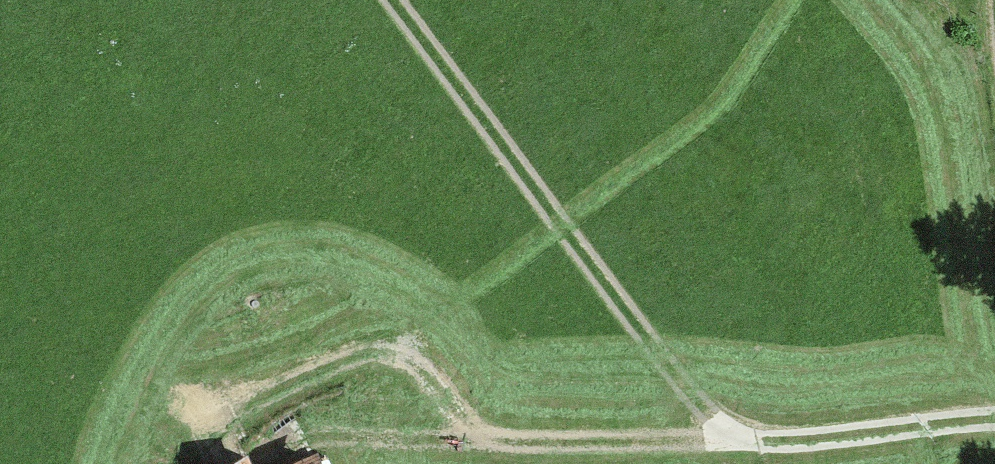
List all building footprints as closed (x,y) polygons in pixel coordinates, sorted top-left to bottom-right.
[(251,453),(222,463),(255,463),(251,453)]
